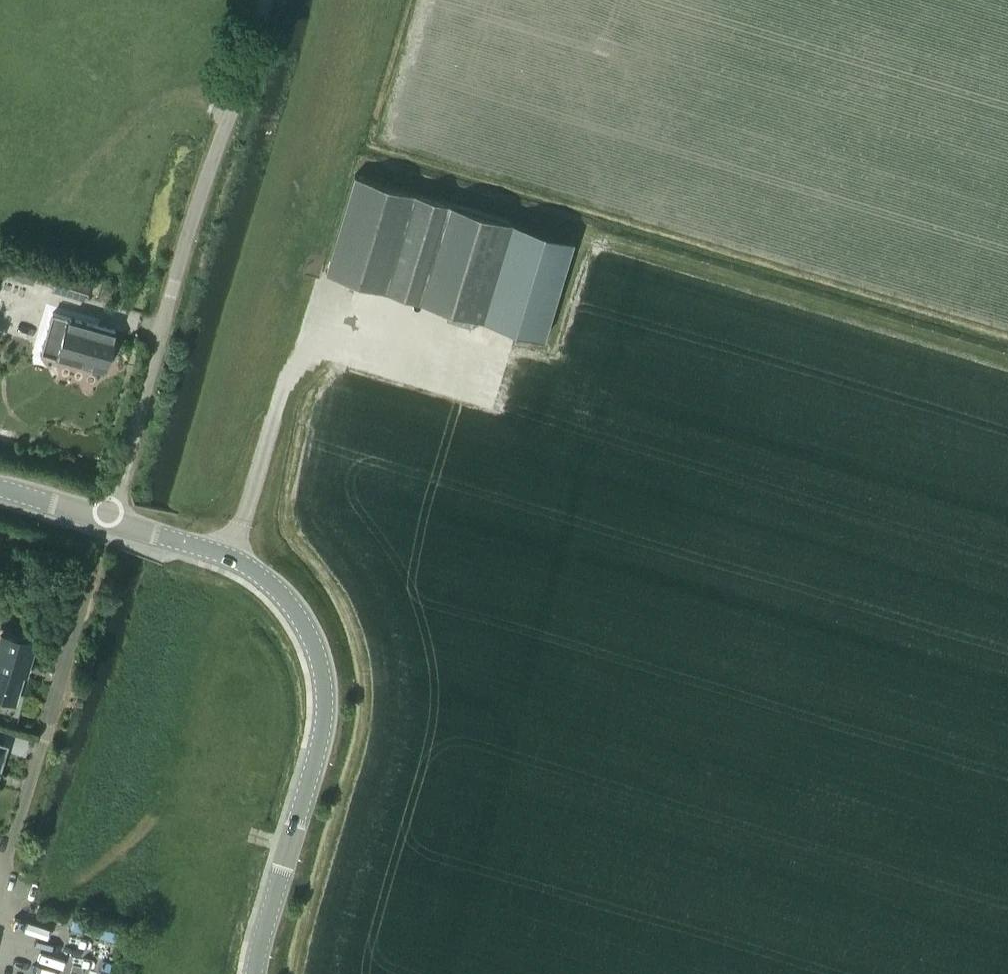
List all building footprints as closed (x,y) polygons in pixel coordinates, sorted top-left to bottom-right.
[(354,172),(325,271),(483,319),(544,337),(573,239),(513,220),(354,172)] [(7,256),(2,273),(31,283),(37,266),(7,256)] [(85,299),(90,280),(58,270),(53,289),(85,299)] [(104,368),(115,331),(68,317),(57,354),(104,368)] [(0,630),(0,689),(0,688),(17,692),(25,666),(28,667),(36,640),(0,630)]
